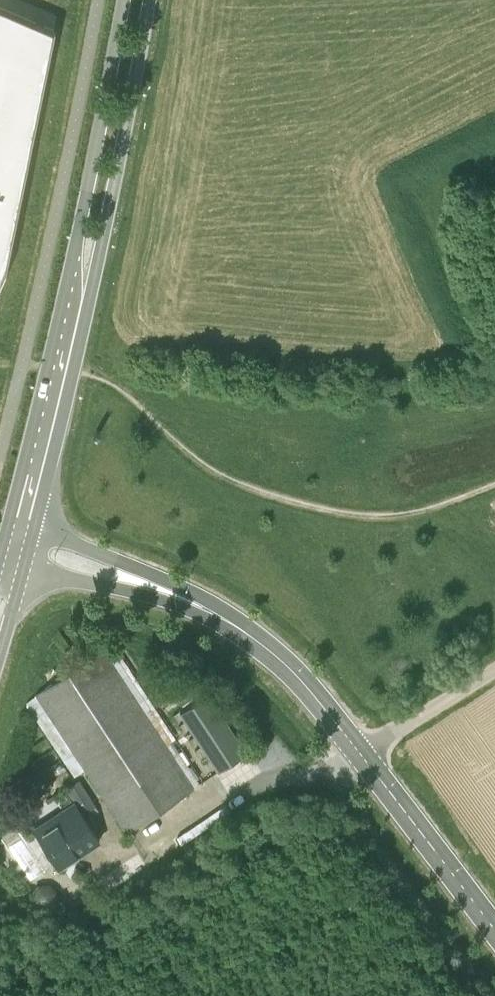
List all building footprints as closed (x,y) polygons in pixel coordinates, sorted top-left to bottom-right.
[(0,6),(0,282),(5,270),(55,29),(0,6)] [(127,831),(194,788),(104,649),(37,693),(127,831)] [(219,771),(247,753),(209,694),(181,712),(219,771)] [(60,866),(100,840),(75,802),(35,828),(60,866)]
